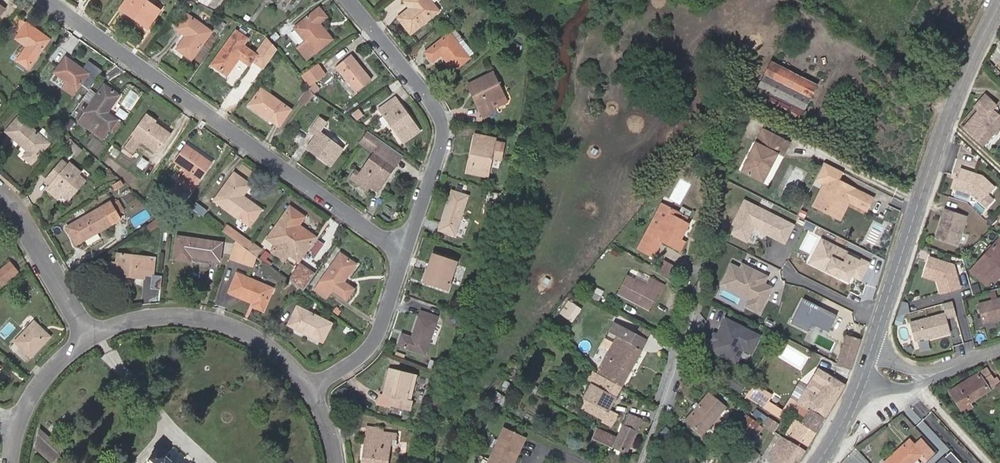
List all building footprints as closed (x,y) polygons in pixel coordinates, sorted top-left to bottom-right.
[(121,9),(146,28),(159,10),(145,0),(127,0),(121,9)] [(405,1),(410,8),(399,18),(410,33),(437,11),(432,4),(436,0),(406,0),(405,1)] [(319,8),(295,27),(297,30),(292,34),(301,45),(298,48),(307,59),(332,39),(319,24),(327,18),(319,8)] [(187,15),(177,28),(187,36),(178,49),(192,59),(211,32),(187,15)] [(17,16),(9,27),(14,30),(22,19),(17,16)] [(22,19),(14,30),(19,34),(27,23),(22,19)] [(27,23),(19,34),(16,38),(27,46),(17,60),(28,68),(49,39),(27,23)] [(454,30),(427,52),(433,60),(442,53),(455,69),(473,54),(454,30)] [(263,69),(276,51),(266,38),(255,54),(242,46),(247,39),(236,32),(213,64),(227,74),(240,57),(249,64),(252,61),(263,69)] [(276,32),(270,37),(274,41),(280,37),(276,32)] [(350,55),(336,67),(357,92),(371,80),(350,55)] [(65,57),(54,71),(67,80),(62,87),(72,95),(81,83),(90,89),(103,71),(89,61),(83,69),(65,57)] [(303,75),(312,85),(328,72),(320,61),(303,75)] [(816,85),(772,62),(752,100),(797,123),(816,85)] [(493,73),(472,83),(479,98),(475,100),(483,116),(495,110),(494,107),(507,101),(493,73)] [(468,85),(475,100),(479,98),(472,83),(468,85)] [(104,84),(78,121),(91,130),(97,121),(100,124),(93,133),(103,140),(110,130),(116,134),(121,126),(116,122),(118,119),(108,112),(120,95),(104,84)] [(315,84),(309,88),(313,93),(318,89),(315,84)] [(25,96),(32,102),(39,91),(32,86),(25,96)] [(314,94),(313,93),(309,88),(308,86),(298,101),(305,107),(314,94)] [(291,110),(262,89),(251,105),(279,126),(291,110)] [(984,147),(999,128),(999,116),(993,111),(997,106),(984,96),(974,108),(977,111),(963,128),(984,147)] [(395,97),(380,108),(404,142),(420,131),(395,97)] [(357,111),(352,114),(357,120),(362,117),(357,111)] [(155,121),(146,114),(132,135),(134,136),(125,148),(133,154),(141,141),(156,151),(169,133),(154,122),(155,121)] [(19,117),(7,131),(29,150),(24,156),(32,163),(49,143),(19,117)] [(69,118),(62,128),(67,132),(75,122),(69,118)] [(326,123),(319,119),(310,130),(317,136),(308,147),(331,165),(343,150),(319,132),(326,123)] [(762,128),(755,141),(763,146),(770,132),(762,128)] [(386,143),(367,130),(359,142),(374,153),(360,173),(356,171),(351,178),(367,190),(370,185),(378,191),(395,166),(378,155),(386,143)] [(763,146),(755,141),(740,171),(763,182),(778,153),(774,152),(781,138),(770,132),(763,146)] [(475,134),(471,154),(474,155),(470,172),(487,176),(491,158),(500,160),(503,143),(495,141),(495,138),(475,134)] [(82,150),(69,138),(63,145),(76,157),(82,150)] [(781,138),(774,152),(778,153),(783,156),(790,142),(781,138)] [(403,155),(386,143),(378,155),(395,166),(403,155)] [(186,145),(175,161),(187,170),(176,186),(188,194),(210,163),(186,145)] [(973,162),(977,156),(965,147),(961,153),(973,162)] [(67,166),(62,161),(46,180),(51,184),(47,188),(58,198),(62,193),(69,199),(85,180),(78,174),(80,172),(70,163),(67,166)] [(960,168),(954,187),(971,194),(986,208),(991,203),(985,197),(994,188),(982,176),(960,168)] [(251,185),(235,173),(215,200),(249,225),(261,209),(243,196),(251,185)] [(849,202),(866,210),(872,198),(828,176),(813,206),(830,215),(840,197),(849,202)] [(467,196),(451,190),(439,229),(455,235),(467,196)] [(840,197),(830,215),(839,219),(849,202),(840,197)] [(184,203),(190,207),(194,202),(187,198),(184,203)] [(110,202),(67,227),(77,245),(121,219),(117,213),(124,210),(119,201),(112,204),(110,202)] [(172,210),(175,212),(179,215),(183,210),(185,206),(178,201),(172,210)] [(792,227),(745,201),(733,223),(736,225),(731,233),(745,241),(753,227),(783,244),(792,227)] [(672,213),(674,208),(663,203),(647,233),(648,233),(653,236),(662,219),(665,221),(670,212),(672,213)] [(305,217),(290,206),(274,230),(305,253),(316,237),(300,225),(305,217)] [(936,235),(958,242),(967,213),(946,206),(936,235)] [(688,216),(674,208),(672,213),(670,212),(665,221),(662,219),(653,236),(648,233),(647,233),(638,249),(655,258),(663,242),(681,251),(686,242),(679,238),(677,237),(685,222),(688,216)] [(159,220),(148,228),(151,232),(162,224),(159,220)] [(677,237),(679,238),(687,223),(685,222),(677,237)] [(235,240),(248,250),(252,244),(228,227),(224,233),(235,240)] [(223,243),(177,236),(174,259),(191,261),(191,256),(220,260),(223,243)] [(318,254),(326,242),(320,238),(312,250),(318,254)] [(252,267),(256,256),(254,255),(248,250),(235,240),(229,259),(252,267)] [(992,278),(999,270),(999,241),(999,240),(971,271),(987,284),(992,278)] [(820,242),(807,266),(845,286),(848,281),(853,272),(861,277),(866,268),(857,263),(856,264),(846,259),(847,257),(820,242)] [(253,243),(252,244),(248,250),(254,255),(259,248),(253,243)] [(356,265),(340,253),(315,289),(326,297),(332,289),(346,299),(354,289),(344,282),(356,265)] [(117,254),(116,263),(116,270),(124,271),(123,276),(145,278),(145,274),(154,275),(155,261),(147,261),(147,257),(117,254)] [(456,262),(433,254),(424,281),(448,289),(456,262)] [(299,288),(303,291),(321,265),(307,255),(289,280),(299,288)] [(779,280),(732,258),(719,286),(750,300),(746,310),(761,317),(779,280)] [(953,266),(929,258),(924,273),(935,276),(937,282),(941,295),(960,289),(953,266)] [(0,271),(0,280),(2,283),(17,271),(10,262),(0,271)] [(861,277),(853,272),(848,281),(857,286),(861,277)] [(935,276),(924,273),(923,277),(937,282),(935,276)] [(273,288),(237,274),(230,292),(254,301),(253,306),(263,310),(273,288)] [(647,286),(628,276),(619,294),(648,309),(657,293),(660,294),(664,286),(650,279),(647,286)] [(977,304),(982,322),(999,318),(999,298),(977,304)] [(837,316),(802,299),(790,323),(809,333),(813,324),(828,332),(837,316)] [(582,310),(569,301),(560,313),(573,322),(582,310)] [(945,314),(909,323),(914,341),(927,337),(928,339),(950,334),(946,318),(956,315),(952,302),(942,305),(945,314)] [(962,305),(954,307),(965,340),(972,338),(962,305)] [(332,323),(297,306),(289,324),(323,341),(332,323)] [(420,311),(418,318),(436,323),(438,317),(420,311)] [(426,355),(436,323),(418,318),(412,337),(402,334),(398,345),(426,355)] [(760,336),(726,319),(718,335),(715,341),(710,350),(727,358),(734,345),(743,349),(752,353),(760,336)] [(35,322),(12,347),(27,361),(49,337),(35,322)] [(642,351),(641,350),(630,344),(635,334),(615,323),(610,333),(617,337),(597,373),(622,387),(642,351)] [(646,340),(635,334),(630,344),(641,350),(646,340)] [(851,369),(860,339),(846,335),(836,365),(851,369)] [(743,349),(734,345),(727,358),(736,363),(743,349)] [(795,401),(825,419),(845,385),(818,368),(806,387),(799,383),(783,410),(768,401),(772,395),(755,384),(747,396),(783,420),(791,408),(795,401)] [(962,413),(971,407),(969,404),(996,387),(999,392),(999,384),(999,385),(995,379),(991,374),(987,368),(949,392),(954,399),(962,413)] [(416,376),(389,369),(383,396),(381,395),(379,404),(389,407),(390,405),(410,409),(412,403),(410,402),(416,376)] [(622,387),(597,373),(593,371),(588,380),(592,383),(584,398),(585,403),(583,407),(605,419),(603,422),(613,427),(619,416),(609,410),(622,387)] [(730,385),(742,392),(747,383),(736,376),(730,385)] [(512,385),(505,381),(500,389),(507,393),(512,385)] [(512,400),(496,392),(492,399),(508,407),(512,400)] [(725,407),(709,394),(686,420),(703,434),(725,407)] [(808,447),(825,419),(795,401),(791,408),(805,416),(801,423),(793,436),(808,447)] [(627,453),(642,419),(629,413),(617,436),(616,437),(598,430),(594,438),(610,445),(608,451),(618,455),(620,450),(627,453)] [(762,414),(759,419),(764,423),(767,418),(762,414)] [(758,425),(745,416),(736,429),(749,438),(758,425)] [(778,424),(769,418),(763,426),(772,432),(778,424)] [(794,419),(786,432),(793,436),(801,423),(794,419)] [(924,420),(917,425),(940,452),(946,446),(924,420)] [(666,426),(660,434),(667,440),(673,433),(666,426)] [(382,438),(383,432),(383,429),(368,427),(367,436),(382,438)] [(525,437),(506,429),(491,462),(514,462),(525,437)] [(37,450),(51,462),(58,462),(67,454),(43,431),(37,450)] [(383,432),(382,438),(367,436),(363,462),(387,462),(391,438),(395,439),(396,434),(383,432)] [(761,436),(755,432),(751,439),(756,443),(761,436)] [(773,462),(798,462),(805,451),(780,436),(770,453),(776,457),(773,462)] [(925,461),(932,454),(920,441),(914,446),(909,440),(885,462),(913,462),(918,459),(920,456),(925,461)] [(156,462),(176,462),(167,455),(166,456),(158,448),(151,457),(156,462)]
